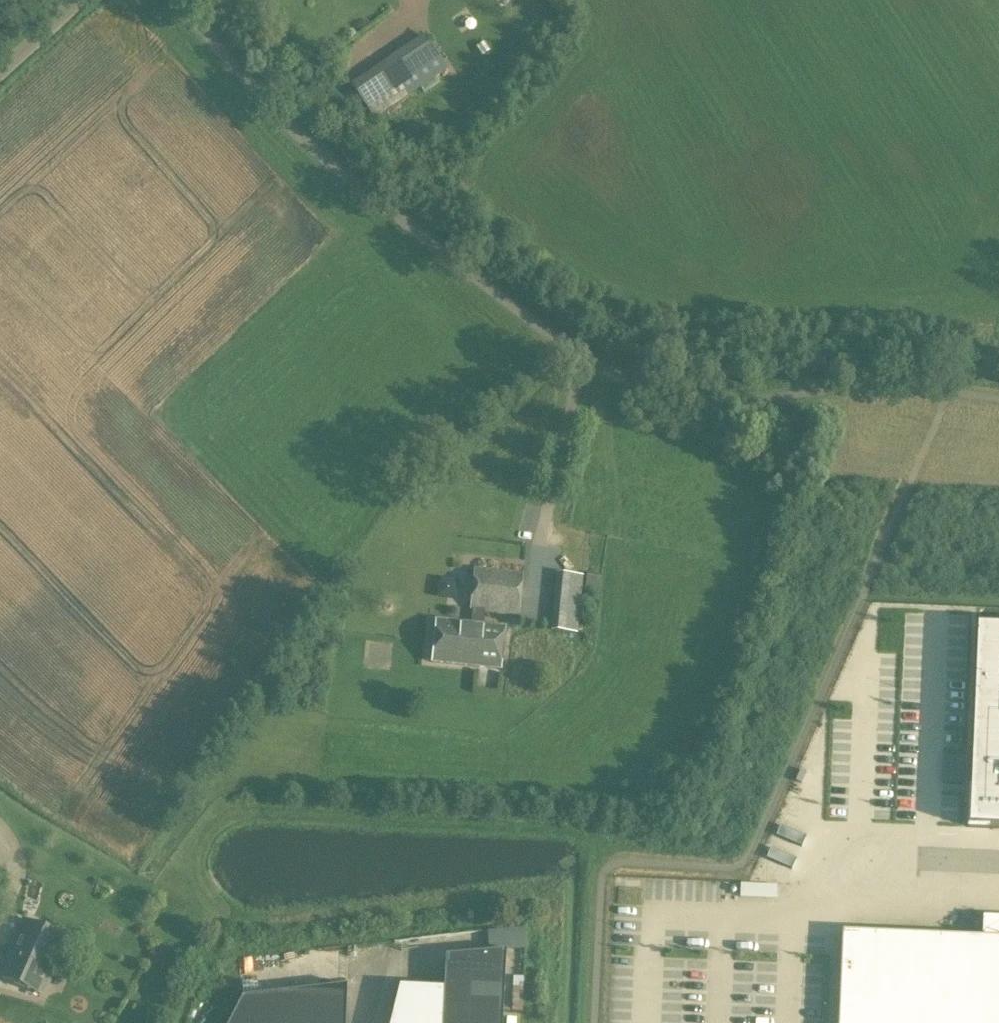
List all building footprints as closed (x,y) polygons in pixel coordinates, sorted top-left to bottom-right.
[(385,64),(367,77),(351,88),(373,119),(389,108),(406,96),(413,106),(454,79),(425,36),(384,63),(385,64)] [(472,612),(471,625),(436,622),(432,663),(500,670),(504,629),(483,626),(485,613),(519,616),(524,573),(473,569),(469,611),(472,612)] [(558,569),(551,630),(575,633),(582,571),(558,569)] [(968,830),(998,831),(998,630),(976,629),(968,830)] [(879,792),(917,793),(919,715),(903,715),(903,709),(881,708),(881,719),(879,719),(877,779),(879,779),(879,792)] [(739,895),(776,896),(776,884),(740,884),(739,895)] [(40,995),(64,938),(23,920),(0,972),(0,978),(40,995)] [(508,927),(508,949),(524,949),(524,927),(508,927)] [(842,935),(839,1022),(998,1022),(998,942),(842,935)] [(443,990),(441,1009),(502,1012),(505,952),(446,958),(446,966),(443,990)] [(231,1022),(344,1022),(346,987),(243,999),(231,1022)] [(398,987),(390,1022),(440,1022),(441,1009),(443,990),(398,987)] [(440,1022),(501,1022),(502,1012),(441,1009),(440,1022)]
